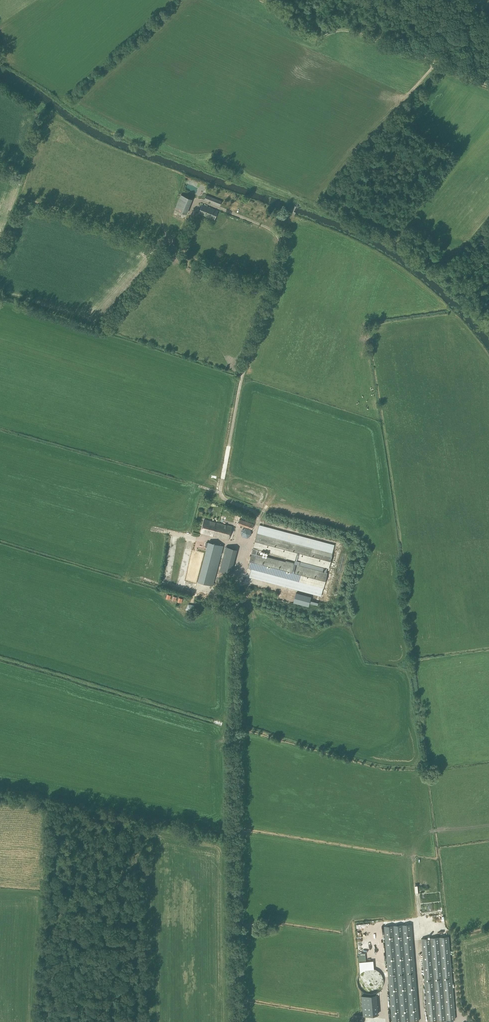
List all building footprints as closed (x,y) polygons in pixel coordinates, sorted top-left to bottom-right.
[(187,214),(193,199),(198,184),(187,179),(181,195),(175,209),(187,214)] [(217,198),(217,199),(206,195),(204,200),(220,206),(222,201),(219,200),(220,199),(217,198)] [(232,203),(229,212),(239,215),(240,214),(242,215),(244,211),(243,211),(244,208),(232,203)] [(218,211),(202,205),(199,214),(214,220),(218,211)] [(252,530),(254,524),(239,519),(238,524),(252,530)] [(232,527),(210,521),(204,520),(201,533),(229,540),(232,527)] [(333,553),(334,548),(262,530),(260,534),(257,534),(248,568),(251,569),(250,574),(323,593),(324,588),(328,573),(256,554),(258,550),(329,568),(333,553)] [(213,586),(224,546),(208,542),(198,582),(213,586)] [(226,547),(220,571),(230,573),(236,549),(226,547)] [(150,577),(152,568),(145,566),(143,575),(150,577)] [(296,593),(294,602),(308,606),(309,603),(318,605),(318,603),(310,600),(311,597),(296,593)] [(191,613),(194,607),(188,603),(184,609),(191,613)] [(392,1021),(404,1021),(419,1021),(411,924),(384,926),(392,1021)] [(421,939),(428,1021),(455,1019),(449,936),(421,939)] [(363,1016),(378,1014),(376,994),(361,995),(363,1016)]
